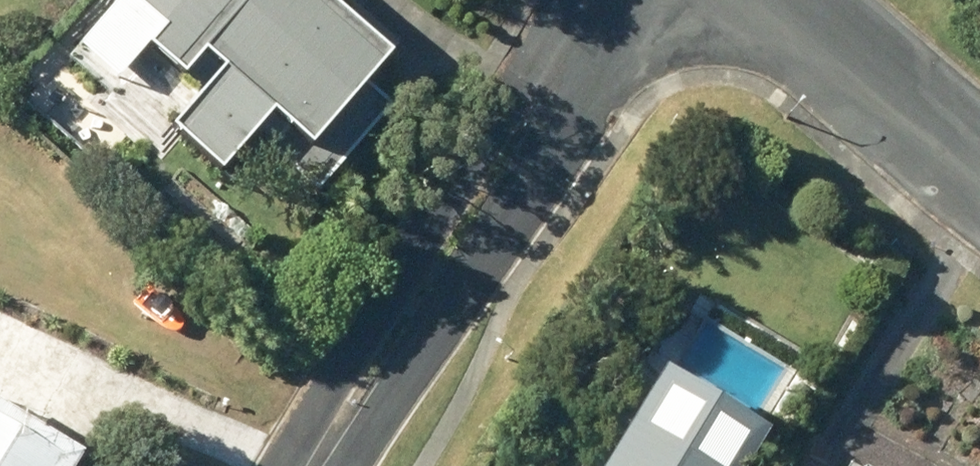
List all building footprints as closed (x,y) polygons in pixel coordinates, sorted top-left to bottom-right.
[(254,134),(334,41),(330,37),(346,19),(324,0),(96,0),(106,9),(97,20),(118,37),(127,26),(254,134)] [(184,87),(151,59),(128,87),(160,115),(184,87)] [(326,63),(262,143),(319,189),(384,110),(326,63)] [(588,465),(717,465),(633,415),(621,436),(610,430),(588,465)] [(63,465),(0,427),(0,465),(62,465),(63,465)]
